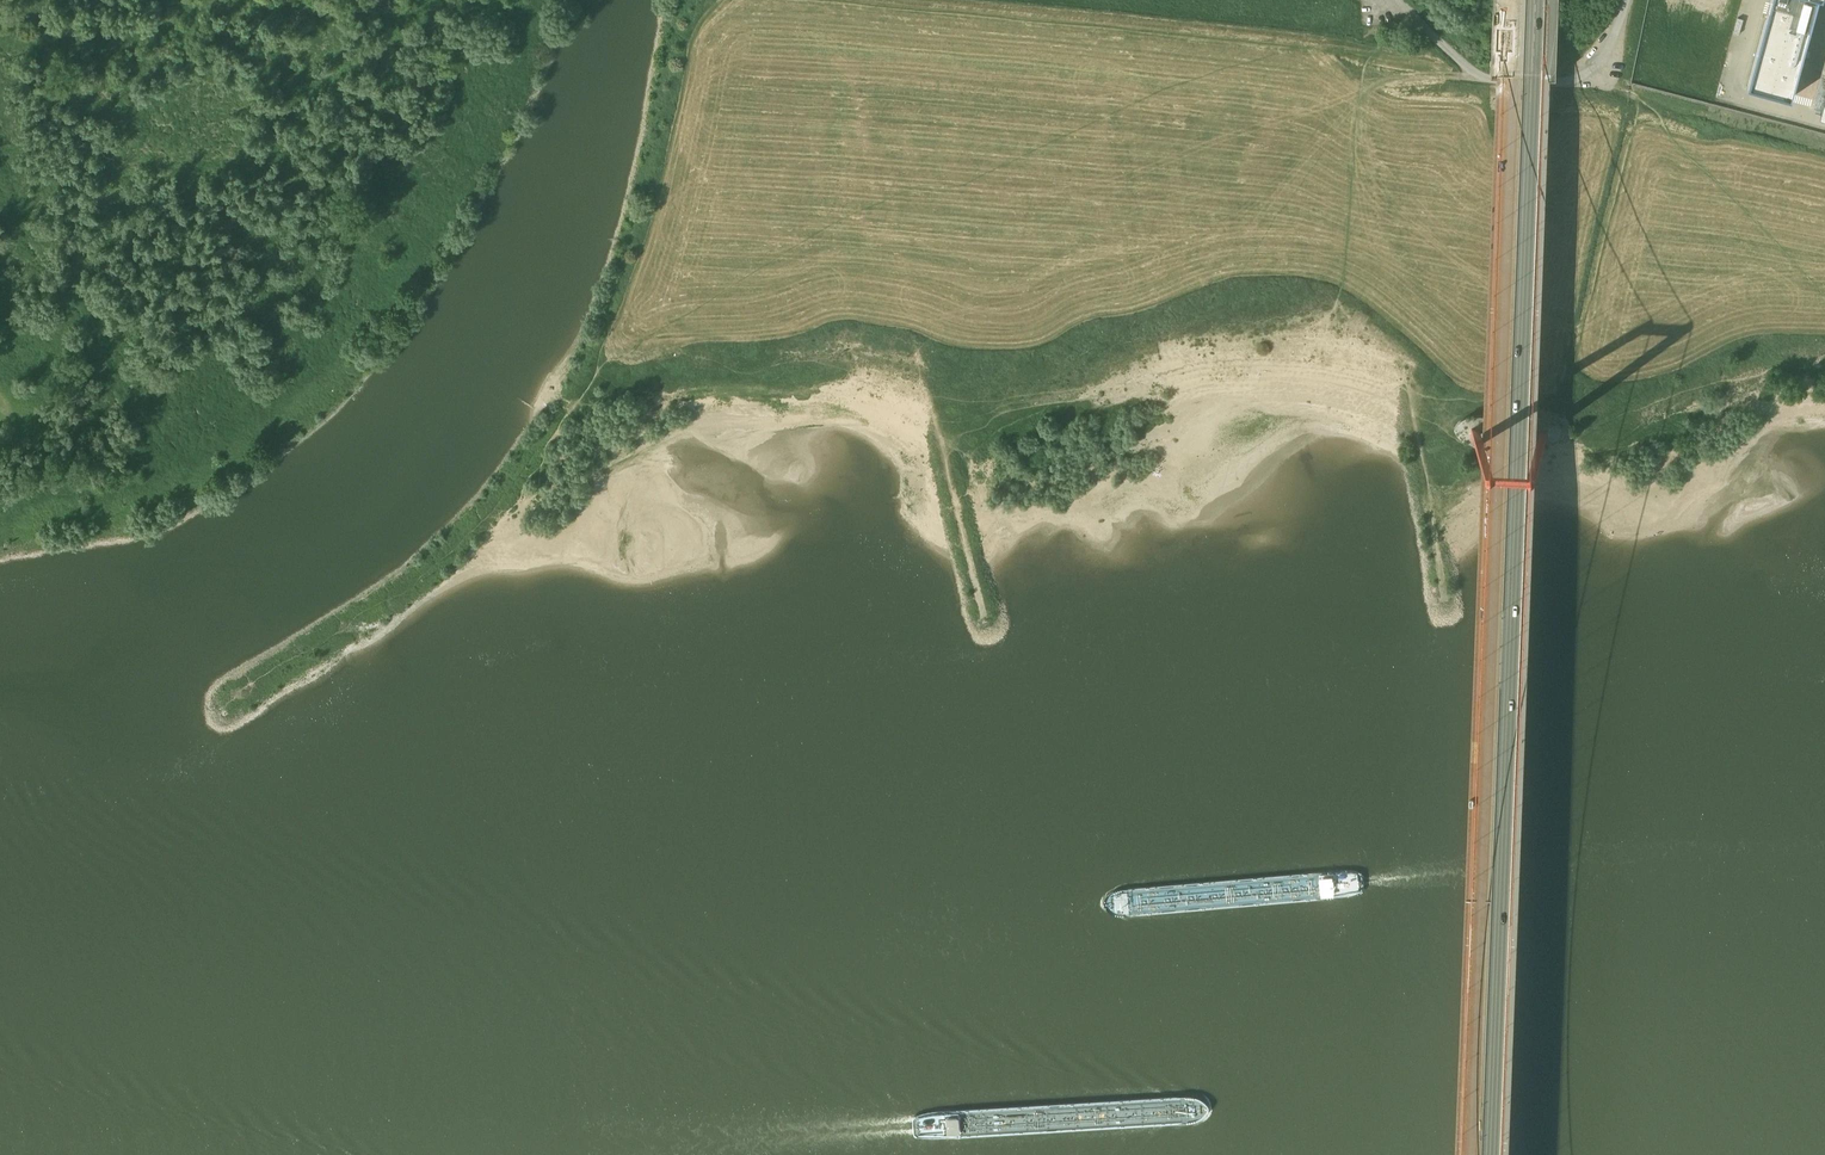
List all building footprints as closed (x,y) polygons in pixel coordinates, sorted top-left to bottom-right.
[(1750,84),(1792,95),(1817,0),(1772,0),(1750,84)]
